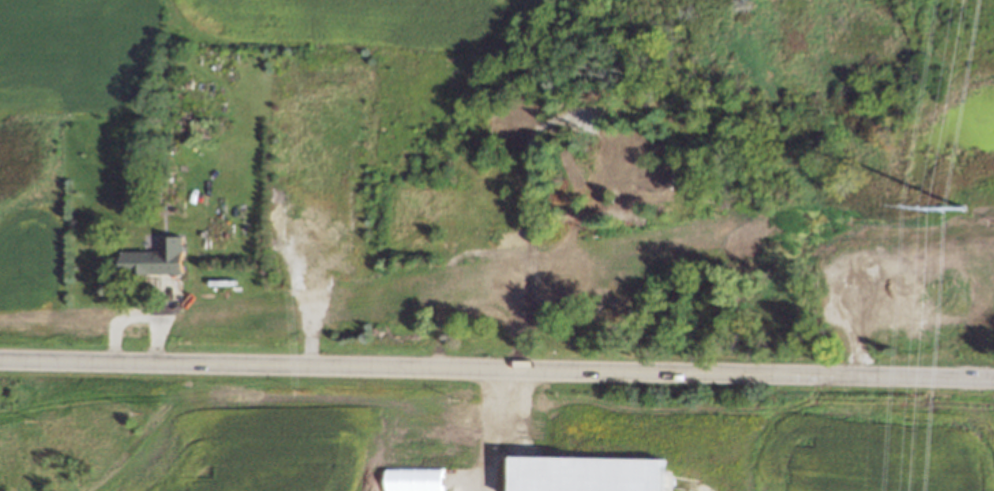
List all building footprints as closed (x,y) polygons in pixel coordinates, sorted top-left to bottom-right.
[(589,133),(588,119),(578,120),(578,133),(589,133)] [(182,273),(121,274),(121,251),(157,251),(157,238),(182,238),(182,273)] [(513,456),(513,490),(668,490),(668,471),(667,471),(667,459),(513,456)] [(442,467),(386,467),(386,490),(443,490),(442,467)]
